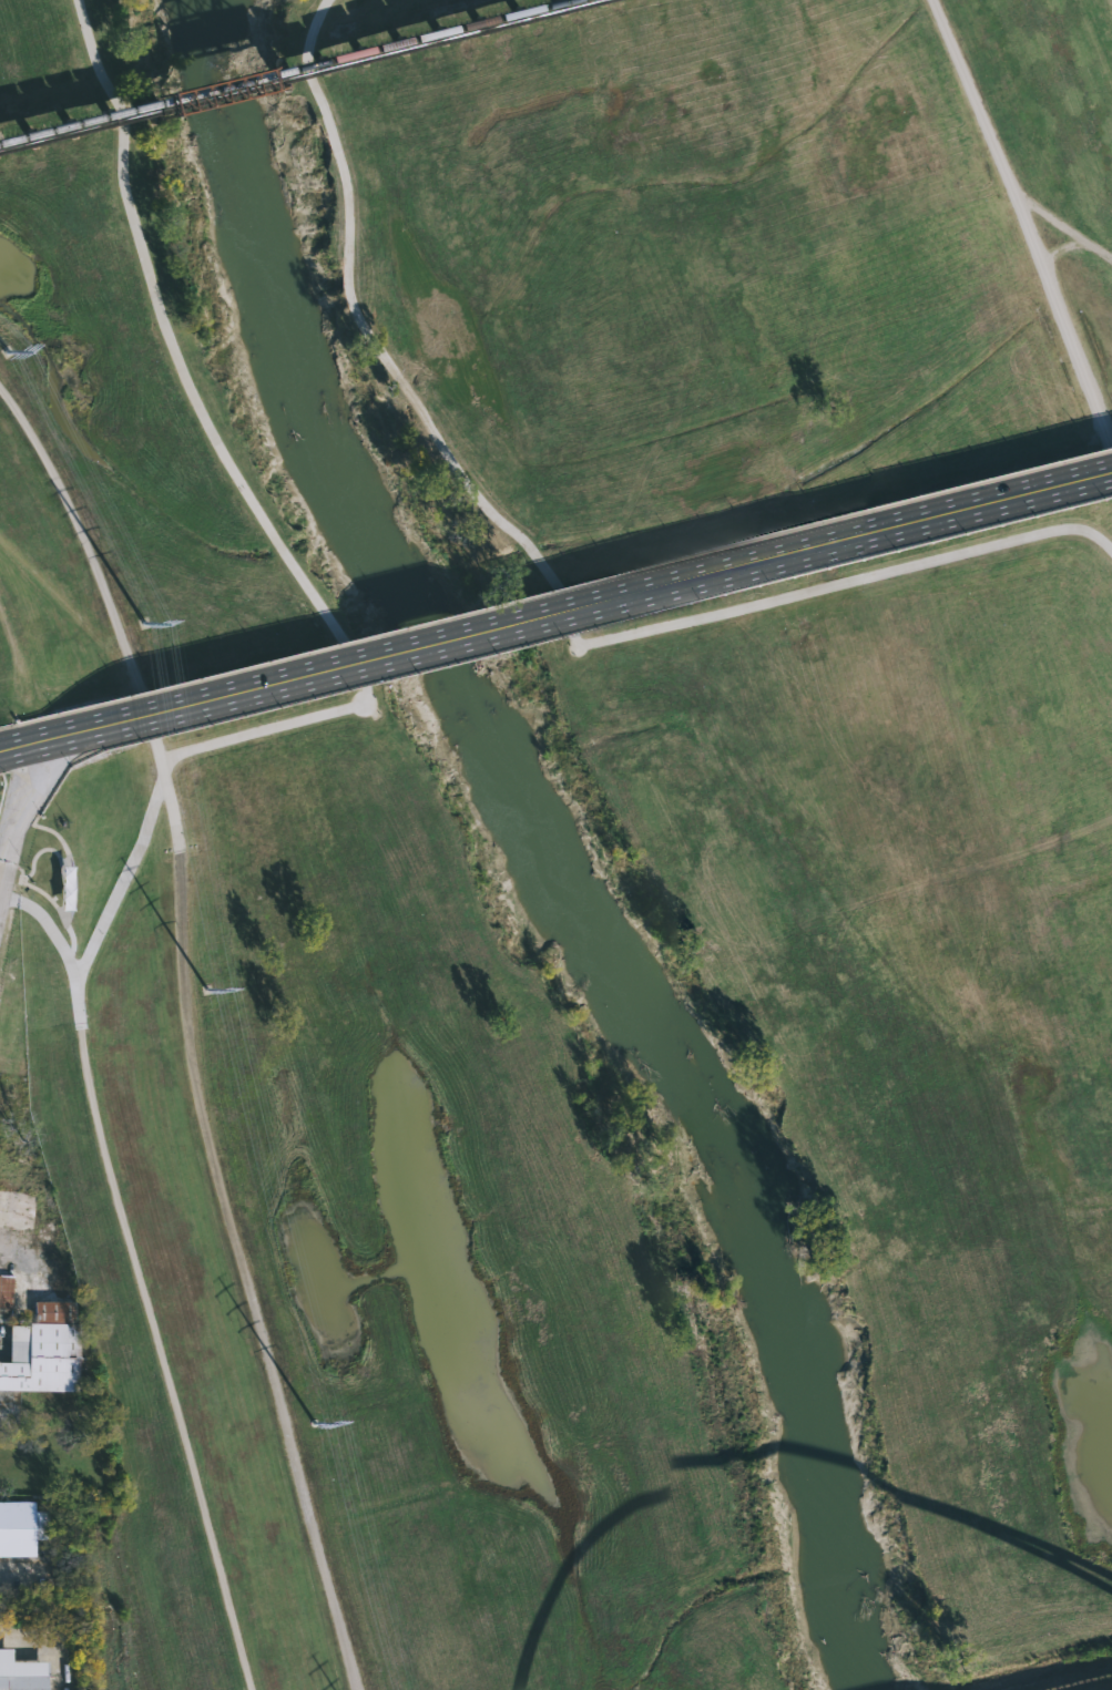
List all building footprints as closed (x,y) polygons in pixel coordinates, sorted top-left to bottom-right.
[(11,1310),(0,1309),(0,1275),(14,1277),(11,1310)] [(79,1391),(0,1389),(0,1361),(9,1362),(10,1324),(28,1324),(28,1322),(34,1322),(34,1301),(75,1302),(74,1322),(81,1322),(80,1375),(93,1376),(93,1390),(79,1390),(79,1391)] [(34,1556),(0,1556),(0,1501),(33,1500),(33,1504),(44,1504),(49,1536),(49,1540),(34,1542),(34,1556)] [(48,1662),(48,1689),(0,1689),(0,1649),(13,1649),(13,1662),(48,1662)]
